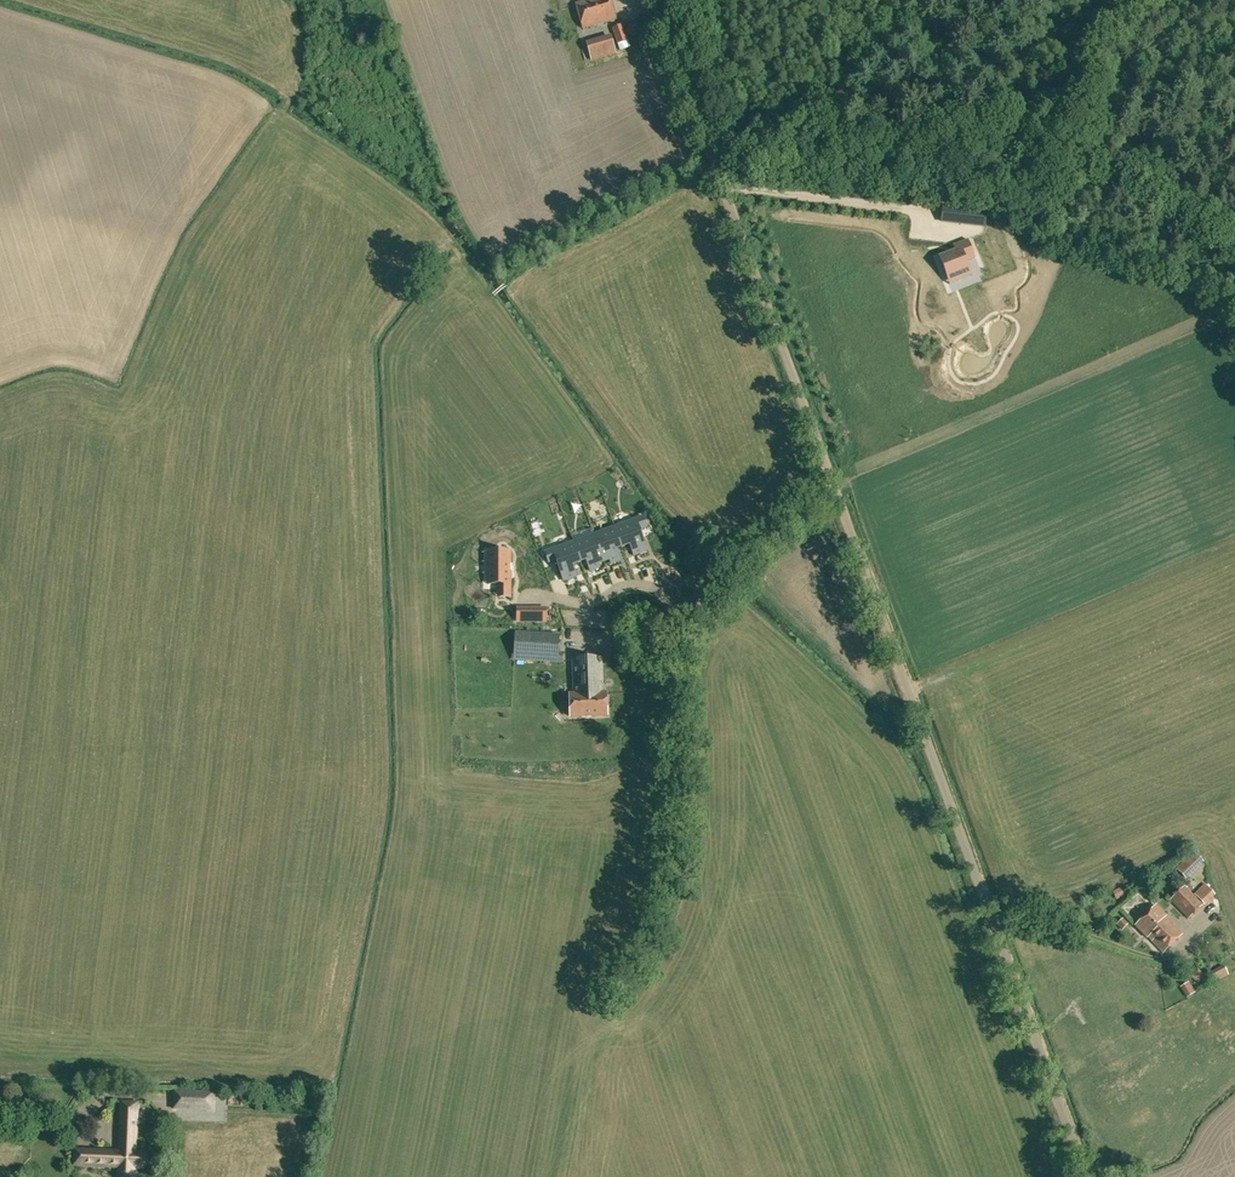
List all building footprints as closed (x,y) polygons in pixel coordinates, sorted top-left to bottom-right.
[(616,18),(611,0),(583,0),(575,2),(583,28),(616,18)] [(613,27),(614,31),(618,42),(628,38),(623,24),(613,27)] [(611,39),(587,46),(591,60),(615,53),(611,39)] [(634,41),(623,42),(624,50),(636,49),(634,41)] [(956,208),(954,223),(985,226),(986,212),(956,208)] [(934,255),(943,275),(965,265),(962,259),(971,255),(963,238),(953,242),(955,246),(934,255)] [(645,514),(616,525),(624,545),(632,542),(637,553),(650,548),(642,528),(649,524),(645,514)] [(616,525),(596,533),(607,560),(612,558),(614,562),(623,558),(619,547),(624,545),(616,525)] [(596,533),(575,542),(583,562),(589,560),(593,570),(603,567),(601,563),(607,560),(596,533)] [(575,542),(546,553),(551,564),(559,561),(567,581),(580,576),(575,565),(583,562),(575,542)] [(510,548),(488,549),(489,583),(511,582),(511,569),(510,569),(510,560),(511,560),(510,548)] [(541,603),(512,604),(513,617),(541,616),(541,603)] [(563,662),(563,652),(558,652),(560,634),(499,630),(497,658),(563,662)] [(569,694),(570,697),(570,716),(607,715),(606,693),(608,693),(608,686),(603,686),(602,657),(572,658),(573,694),(569,694)] [(1186,878),(1204,862),(1194,852),(1177,868),(1186,878)] [(1188,918),(1202,905),(1184,886),(1170,900),(1188,918)] [(1121,889),(1113,892),(1117,899),(1124,896),(1121,889)] [(1163,952),(1182,934),(1165,916),(1166,916),(1156,905),(1135,925),(1147,937),(1148,936),(1163,952)] [(1127,924),(1122,919),(1117,925),(1122,930),(1127,924)] [(1188,982),(1181,986),(1181,987),(1187,997),(1194,993),(1188,982)] [(215,1112),(216,1092),(174,1089),(173,1110),(215,1112)] [(148,1158),(143,1152),(135,1152),(138,1102),(122,1101),(120,1138),(121,1138),(120,1151),(75,1149),(74,1164),(120,1166),(119,1175),(122,1176),(132,1176),(134,1175),(135,1167),(143,1167),(148,1162),(148,1158)]
